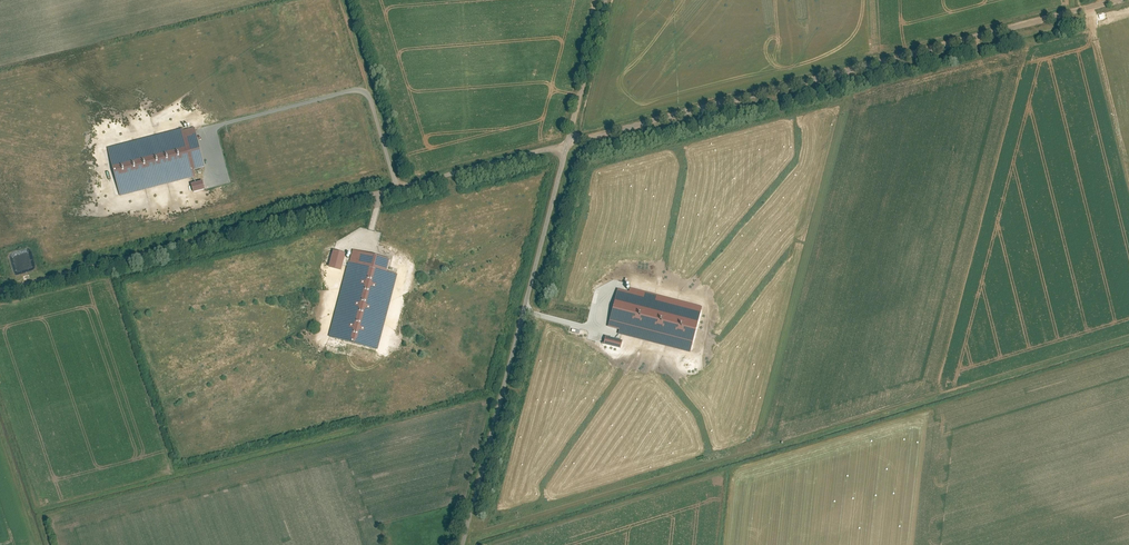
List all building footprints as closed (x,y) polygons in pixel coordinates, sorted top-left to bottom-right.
[(195,130),(109,152),(120,196),(194,177),(192,170),(204,167),(195,130)] [(194,192),(206,190),(205,181),(193,183),(194,192)] [(390,262),(351,251),(328,333),(377,347),(397,277),(387,274),(390,262)] [(341,270),(344,254),(332,251),(328,267),(341,270)] [(618,334),(691,351),(701,309),(630,292),(629,295),(624,294),(621,307),(614,306),(609,327),(619,329),(618,334)] [(605,344),(620,348),(621,342),(606,339),(605,344)]
